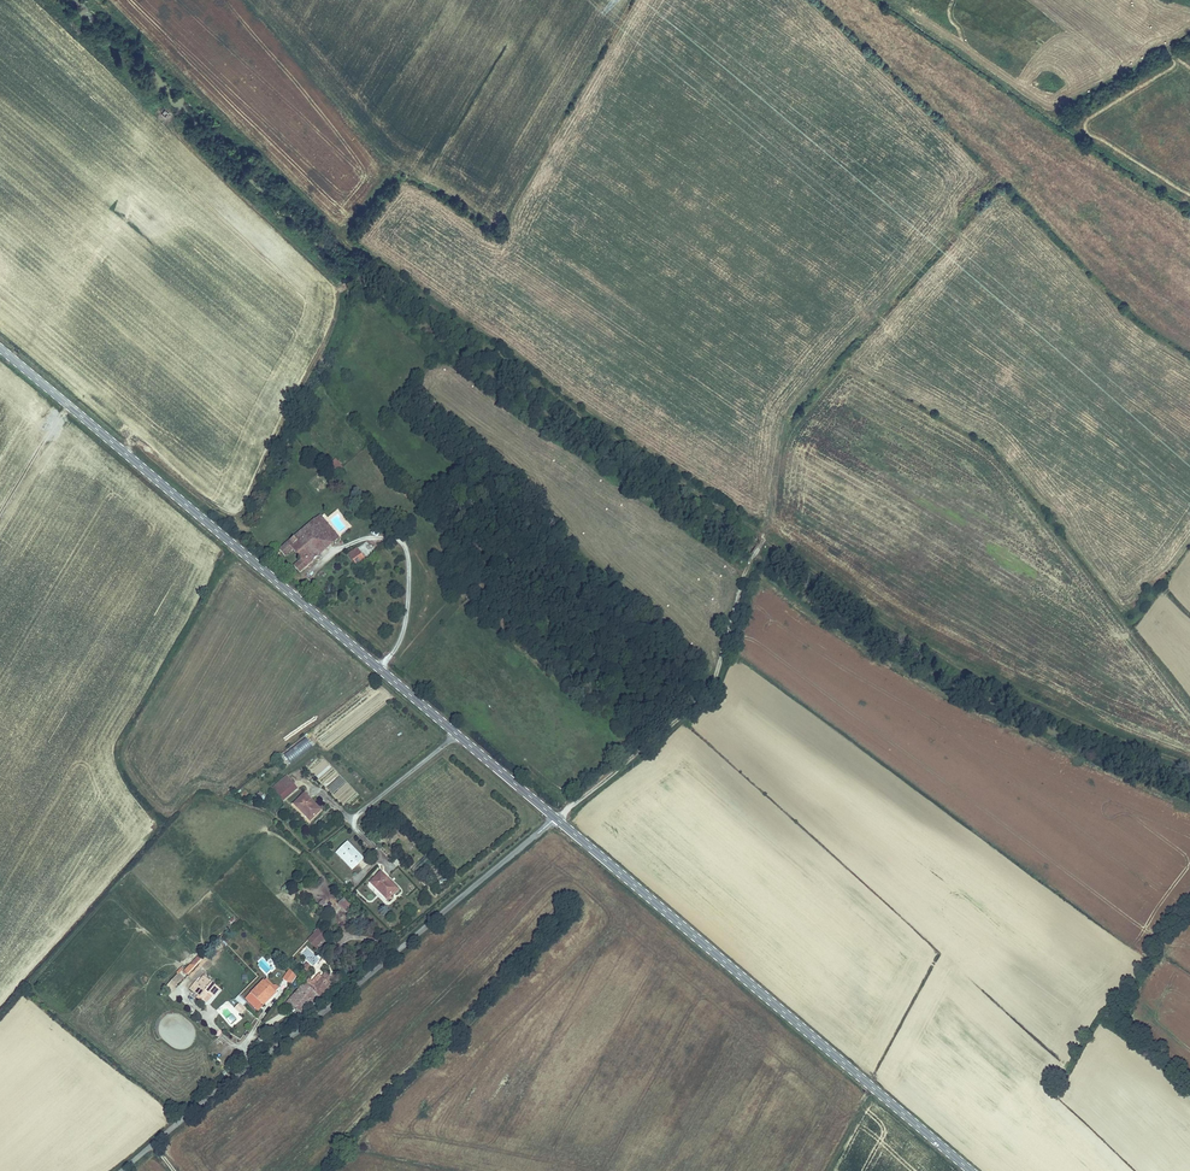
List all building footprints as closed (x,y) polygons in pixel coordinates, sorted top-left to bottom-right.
[(339,467),(332,458),(327,463),(335,471),(339,467)] [(322,477),(311,486),(318,494),(329,486),(322,477)] [(318,516),(312,521),(317,528),(308,536),(321,551),(325,548),(321,542),(332,531),(318,516)] [(300,559),(293,564),(298,570),(321,551),(308,536),(317,528),(312,521),(279,548),(285,555),(292,549),(300,559)] [(338,537),(332,531),(321,542),(325,548),(338,537)] [(348,556),(355,566),(361,562),(359,561),(365,556),(359,548),(354,553),(353,552),(348,556)] [(306,737),(281,756),(288,765),(313,746),(306,737)] [(287,780),(275,790),(281,798),(293,788),(287,780)] [(302,795),(291,804),(306,821),(317,811),(302,795)] [(348,841),(335,852),(351,870),(364,859),(348,841)] [(367,881),(383,896),(393,886),(378,872),(367,881)] [(387,877),(384,878),(393,886),(383,896),(385,898),(397,887),(387,877)] [(345,895),(337,902),(348,914),(356,907),(345,895)] [(319,928),(307,939),(315,948),(327,937),(319,928)] [(197,953),(183,973),(193,979),(206,959),(197,953)] [(287,970),(282,980),(291,984),(296,974),(287,970)] [(177,973),(169,984),(176,990),(185,978),(177,973)] [(285,1005),(286,1005),(292,999),(297,1003),(302,998),(304,1000),(309,996),(311,998),(312,999),(328,983),(325,981),(327,979),(321,973),(318,976),(316,975),(306,985),(302,982),(282,1002),(285,1005)] [(194,982),(188,990),(201,1000),(206,995),(211,998),(218,990),(203,979),(197,984),(194,982)] [(250,992),(255,997),(267,985),(262,980),(250,992)] [(245,996),(253,1004),(258,1000),(262,1004),(274,992),(267,985),(255,997),(250,992),(245,996)] [(241,1003),(244,999),(239,995),(236,1000),(241,1003)] [(292,999),(286,1005),(300,1009),(312,999),(311,998),(309,996),(304,1000),(302,998),(297,1003),(296,1004),(292,999)] [(257,1009),(262,1004),(258,1000),(253,1004),(257,1009)] [(240,1015),(246,1009),(240,1003),(234,1008),(240,1015)]
